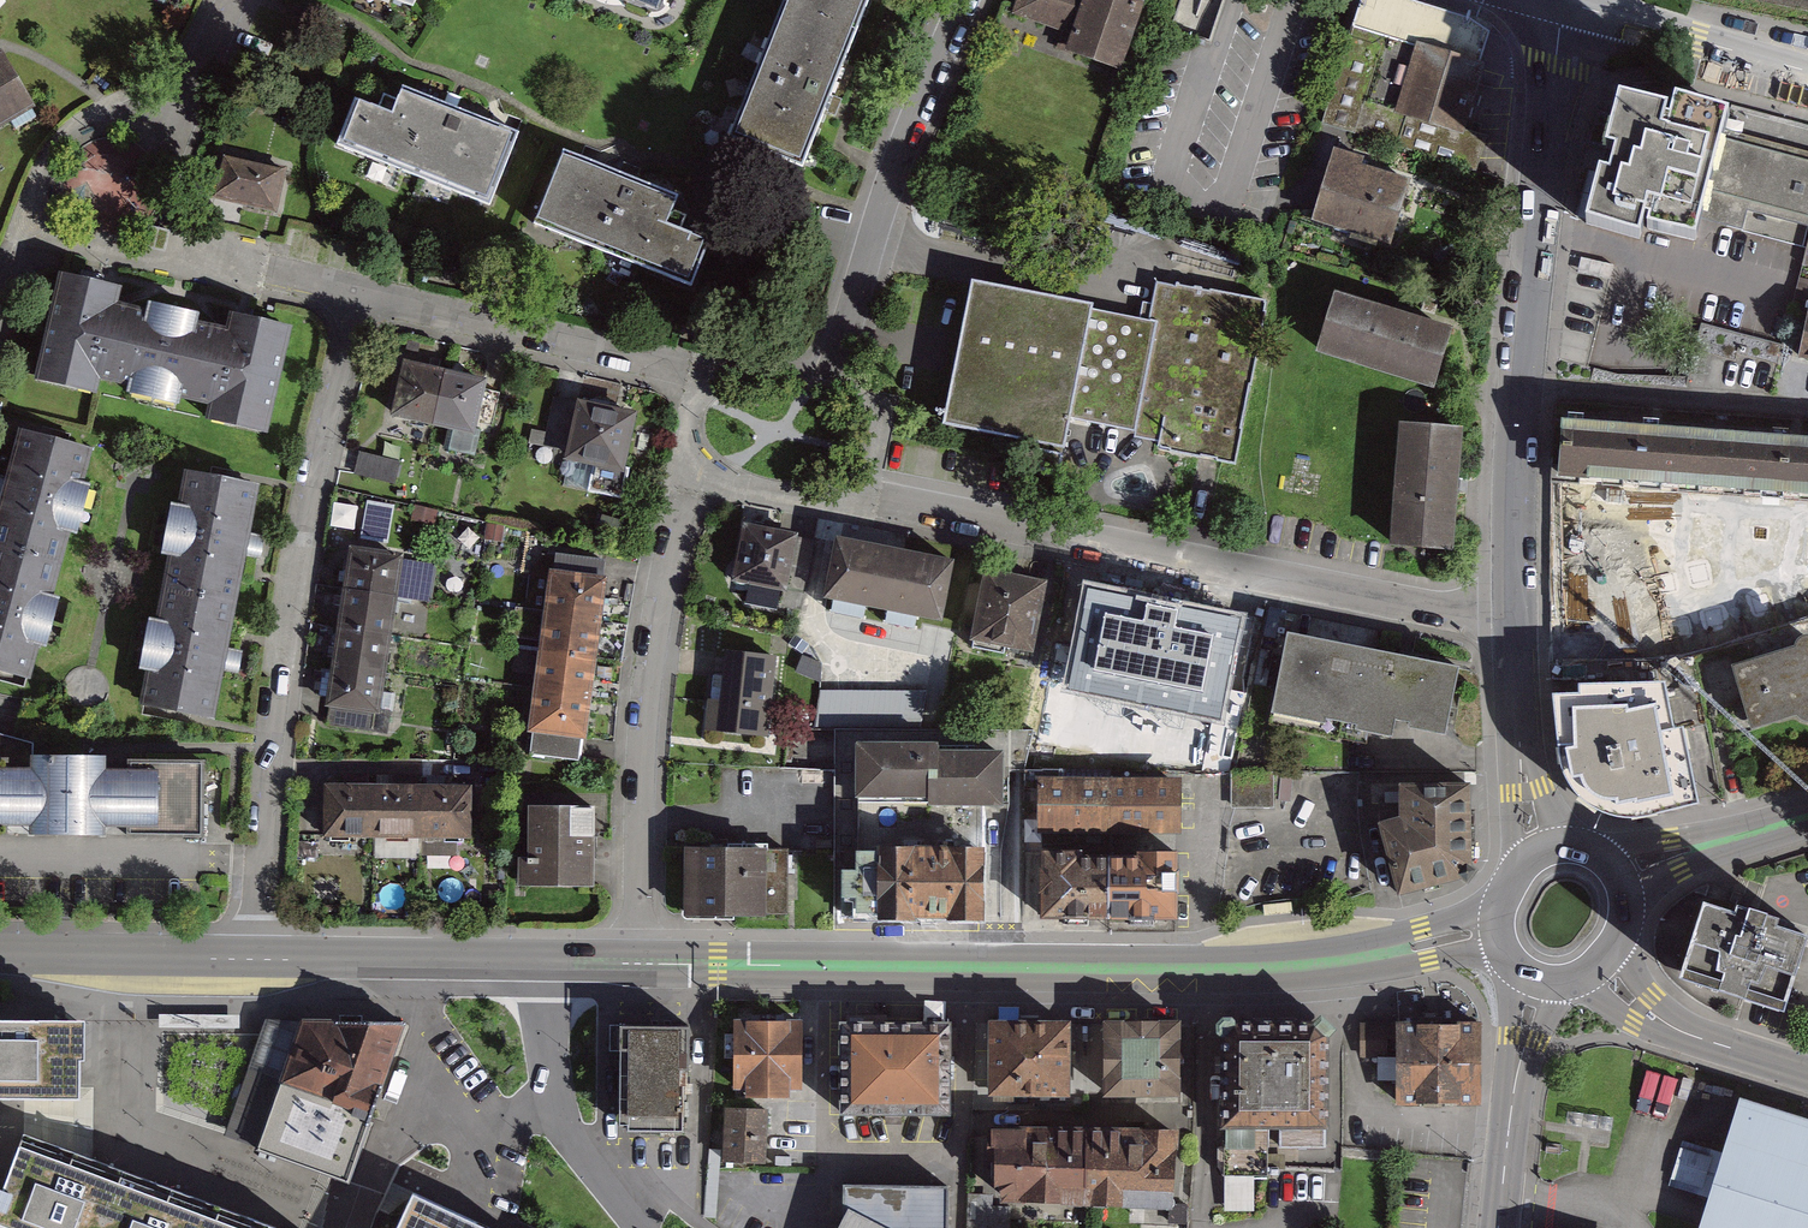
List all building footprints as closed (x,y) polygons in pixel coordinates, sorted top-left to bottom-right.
[(423,17),(430,0),(381,0),(423,17)] [(683,17),(690,0),(640,0),(683,17)] [(879,0),(786,0),(738,135),(820,164),(879,0)] [(1015,17),(1081,38),(1075,56),(1129,74),(1153,0),(1020,0),(1015,17)] [(1352,26),(1480,66),(1490,35),(1469,21),(1403,0),(1360,0),(1352,26)] [(1319,124),(1476,173),(1486,139),(1466,133),(1486,69),(1480,66),(1352,26),(1319,124)] [(0,64),(0,150),(47,121),(8,60),(0,64)] [(499,212),(529,132),(414,89),(403,118),(358,102),(339,152),(499,212)] [(1671,115),(1609,104),(1588,221),(1665,235),(1669,215),(1718,224),(1718,210),(1740,112),(1674,98),(1671,115)] [(1740,112),(1718,210),(1807,230),(1807,128),(1740,112)] [(689,196),(563,147),(530,234),(691,296),(713,239),(678,226),(689,196)] [(1414,181),(1334,152),(1305,228),(1386,258),(1414,181)] [(278,213),(286,171),(217,158),(209,200),(278,213)] [(196,304),(74,276),(48,384),(171,412),(196,304)] [(1132,435),(1136,414),(1156,312),(983,279),(956,407),(1132,435)] [(1265,305),(1161,285),(1156,312),(1136,414),(1175,421),(1170,448),(1235,460),(1265,305)] [(1456,330),(1338,293),(1319,352),(1438,389),(1456,330)] [(305,329),(196,304),(171,412),(279,437),(305,329)] [(459,380),(404,367),(391,419),(446,432),(459,380)] [(505,391),(459,380),(446,432),(463,436),(459,452),(488,459),(505,391)] [(570,447),(579,404),(557,400),(549,443),(570,447)] [(645,420),(588,406),(575,457),(592,462),(587,485),(627,494),(645,420)] [(1563,419),(1556,487),(1641,494),(1647,427),(1563,419)] [(1467,553),(1475,432),(1408,427),(1400,548),(1467,553)] [(1729,435),(1647,427),(1641,494),(1725,499),(1729,435)] [(0,522),(0,547),(66,564),(95,452),(23,433),(0,522)] [(1729,435),(1725,499),(1805,505),(1807,465),(1807,440),(1729,435)] [(364,449),(358,471),(397,482),(403,460),(364,449)] [(269,487),(190,473),(170,588),(249,601),(269,487)] [(371,498),(364,535),(392,540),(398,502),(371,498)] [(805,541),(749,529),(737,580),(794,593),(805,541)] [(916,561),(839,544),(827,598),(904,615),(916,561)] [(0,547),(0,670),(36,680),(66,564),(0,547)] [(415,558),(358,549),(352,590),(409,599),(415,558)] [(621,566),(566,559),(559,609),(615,616),(621,566)] [(974,574),(916,561),(904,615),(962,628),(974,574)] [(1061,585),(995,570),(977,651),(1012,658),(1016,643),(1047,650),(1061,585)] [(1241,619),(1090,587),(1069,687),(1220,719),(1241,619)] [(228,715),(249,601),(170,588),(150,701),(228,715)] [(409,599),(352,590),(346,627),(404,635),(409,599)] [(615,616),(559,609),(555,649),(610,656),(615,616)] [(404,635),(346,627),(341,663),(398,672),(404,635)] [(1734,666),(1752,727),(1797,714),(1801,718),(1807,720),(1807,635),(1802,636),(1799,639),(1796,643),(1796,647),(1734,666)] [(1459,674),(1293,641),(1277,723),(1349,737),(1351,724),(1396,733),(1398,721),(1448,730),(1459,674)] [(610,656),(555,649),(550,686),(606,693),(610,656)] [(728,698),(716,697),(713,730),(776,735),(782,657),(732,653),(728,698)] [(827,667),(809,656),(801,669),(819,680),(827,667)] [(398,672),(341,663),(334,710),(399,720),(404,688),(396,687),(398,672)] [(1580,693),(1552,693),(1557,748),(1563,772),(1573,789),(1585,800),(1604,812),(1625,816),(1645,816),(1663,812),(1699,803),(1684,727),(1674,728),(1665,682),(1579,684),(1580,693)] [(606,693),(550,686),(545,725),(601,731),(606,693)] [(926,691),(827,690),(826,726),(926,728),(926,691)] [(39,745),(1,735),(0,734),(0,841),(211,841),(212,760),(35,760),(39,745)] [(1021,745),(866,745),(866,813),(1004,813),(1021,813),(1021,745)] [(1275,772),(1238,774),(1241,811),(1277,808),(1275,772)] [(1112,775),(1039,774),(1038,801),(1052,801),(1051,851),(1111,852),(1112,830),(1111,785),(1112,775)] [(1406,802),(1382,803),(1383,823),(1402,896),(1474,880),(1483,869),(1480,782),(1405,783),(1406,802)] [(1191,784),(1111,785),(1112,830),(1191,829),(1191,784)] [(383,787),(331,785),(329,842),(381,843),(383,787)] [(425,788),(383,787),(381,843),(423,844),(425,788)] [(478,790),(425,788),(423,844),(476,846),(478,790)] [(598,808),(532,806),(530,888),(596,890),(598,808)] [(867,853),(852,853),(851,922),(1021,923),(1022,853),(1003,853),(1004,813),(866,813),(867,853)] [(775,850),(694,848),(692,919),(773,921),(775,850)] [(1111,857),(1040,857),(1039,929),(1111,929),(1111,857)] [(1190,858),(1111,857),(1111,929),(1190,929),(1190,858)] [(1701,892),(1674,977),(1781,1010),(1807,925),(1701,892)] [(356,1020),(265,1022),(228,1129),(305,1163),(356,1020)] [(406,1022),(356,1020),(305,1163),(351,1178),(406,1022)] [(1079,1023),(993,1022),(992,1096),(1078,1097),(1079,1023)] [(1484,1022),(1401,1024),(1400,1053),(1402,1107),(1485,1106),(1484,1022)] [(948,1023),(843,1024),(844,1112),(950,1110),(948,1023)] [(0,1025),(0,1100),(84,1099),(84,1024),(0,1025)] [(687,1026),(619,1024),(618,1128),(685,1129),(687,1026)] [(1176,1024),(1106,1024),(1106,1094),(1176,1093),(1176,1024)] [(1241,1024),(1228,1039),(1229,1209),(1253,1209),(1253,1176),(1267,1176),(1267,1146),(1327,1146),(1327,1038),(1309,1025),(1241,1024)] [(1400,1053),(1401,1024),(1368,1024),(1368,1053),(1400,1053)] [(818,1026),(747,1027),(748,1098),(819,1097),(818,1026)] [(1762,1103),(1717,1227),(1807,1227),(1807,1119),(1762,1103)] [(730,1112),(729,1162),(767,1163),(767,1113),(730,1112)] [(1104,1132),(992,1132),(992,1179),(1006,1201),(1104,1201),(1104,1132)] [(1194,1133),(1104,1132),(1104,1201),(1194,1202),(1194,1133)] [(27,1137),(0,1209),(0,1227),(274,1227),(27,1137)] [(837,1227),(948,1227),(948,1188),(846,1186),(846,1210),(837,1227)] [(414,1196),(399,1227),(484,1227),(414,1196)]
